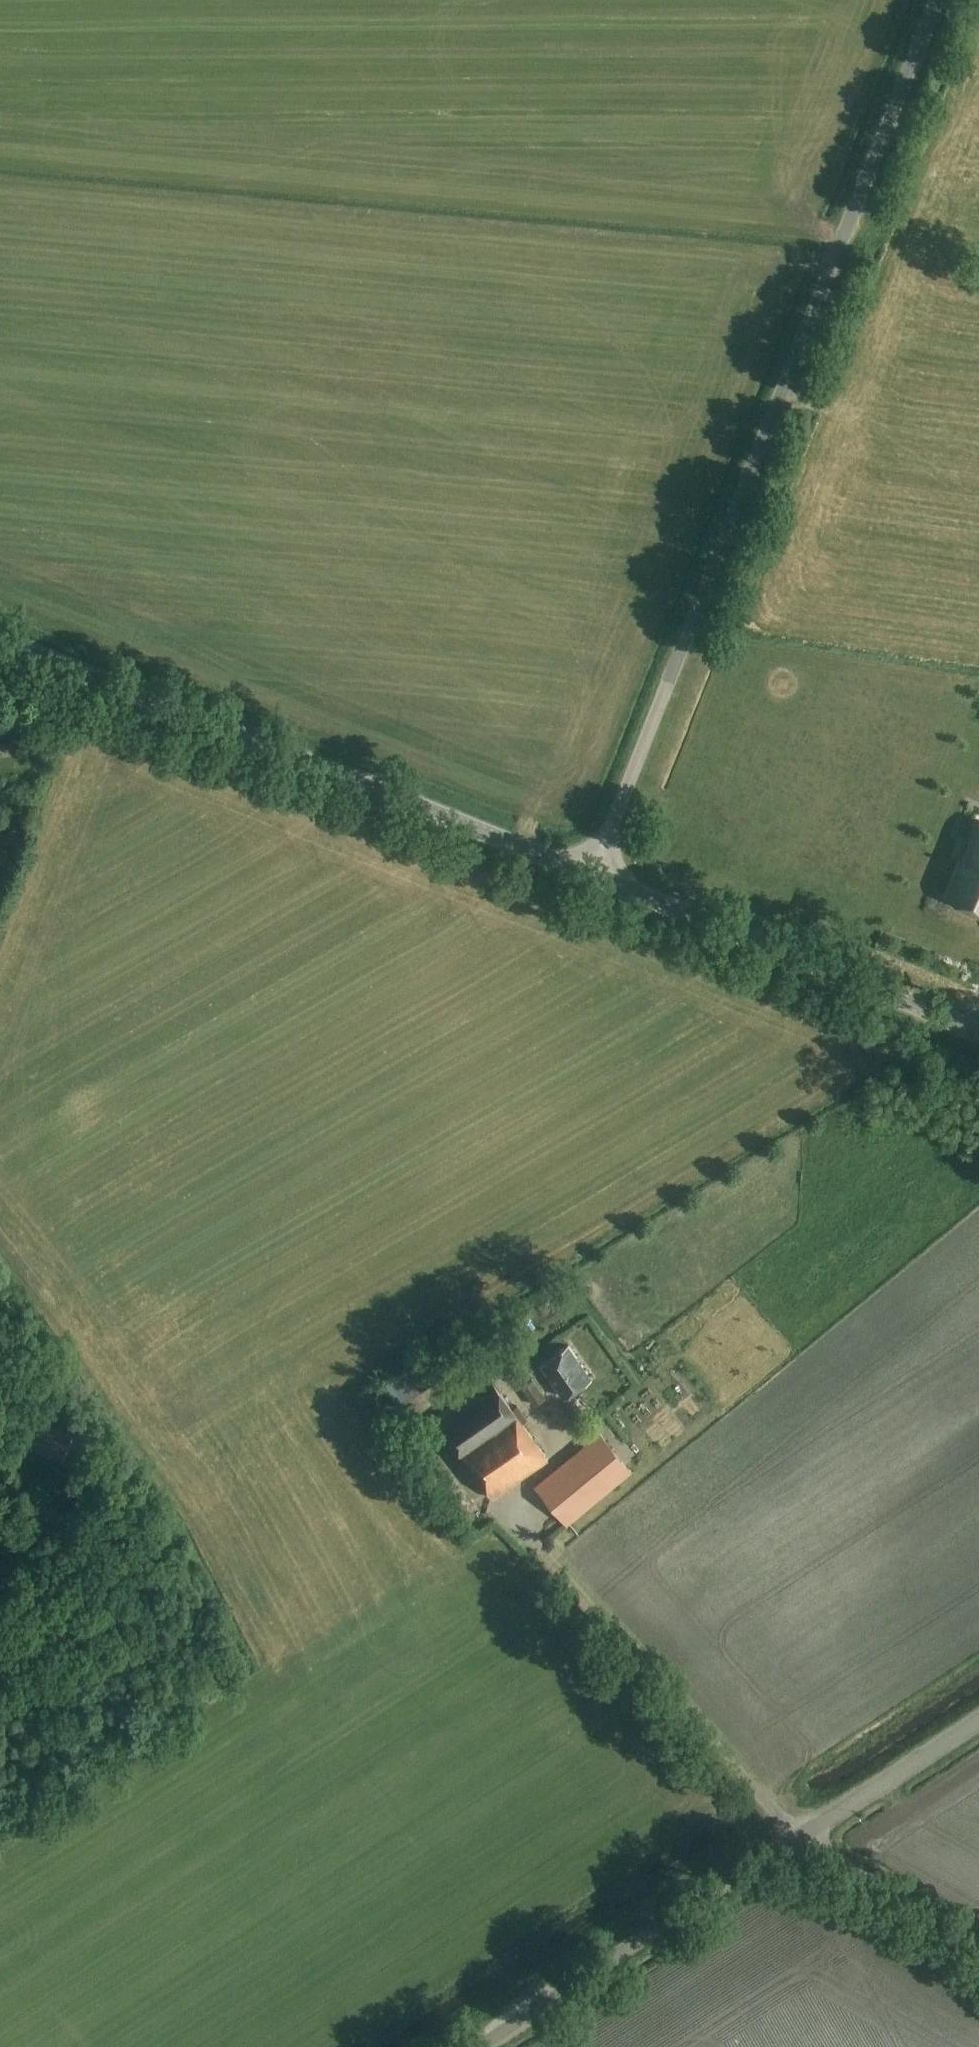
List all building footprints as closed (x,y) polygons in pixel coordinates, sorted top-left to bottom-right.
[(962,861),(947,898),(978,911),(978,820),(970,842),(977,845),(969,864),(962,861)] [(558,1395),(586,1376),(564,1343),(536,1362),(558,1395)] [(508,1407),(486,1376),(432,1413),(490,1495),(543,1458),(518,1421),(523,1418),(513,1404),(508,1407)] [(535,1407),(547,1398),(534,1380),(522,1388),(535,1407)] [(563,1520),(625,1470),(595,1434),(534,1484),(563,1520)]
